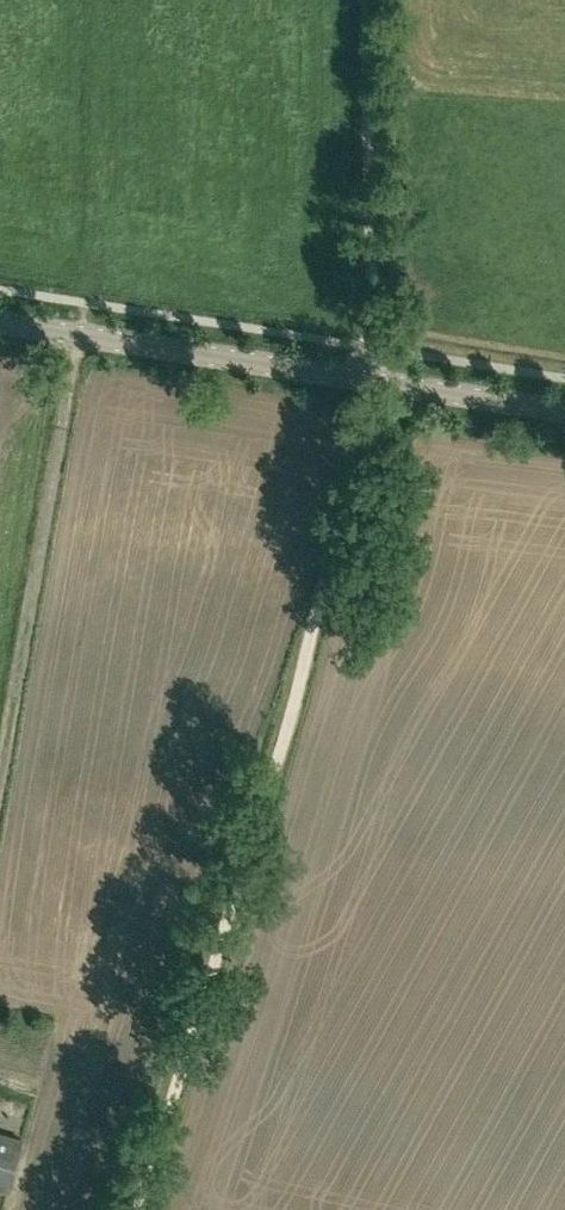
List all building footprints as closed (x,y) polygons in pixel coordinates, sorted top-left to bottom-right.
[(5,1191),(20,1139),(0,1133),(0,1189),(5,1191)]
